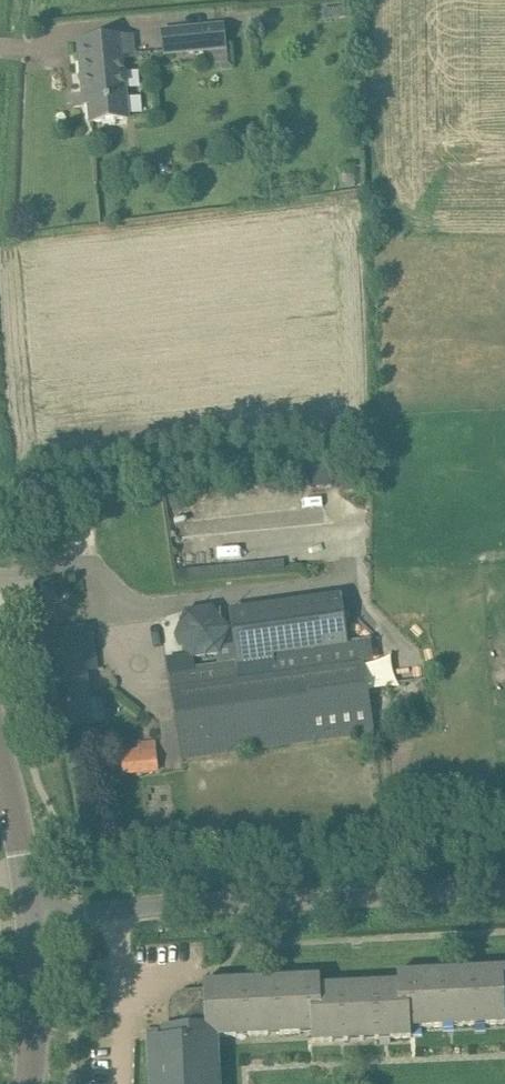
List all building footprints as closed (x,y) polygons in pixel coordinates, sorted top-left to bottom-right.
[(350,6),(337,8),(338,19),(351,17),(350,6)] [(222,24),(161,30),(163,52),(224,46),(222,24)] [(135,55),(133,37),(79,42),(83,91),(88,91),(91,123),(129,119),(123,56),(135,55)] [(363,486),(362,458),(297,467),(298,489),(363,486)] [(285,569),(284,559),(177,569),(178,579),(285,569)] [(348,643),(341,596),(229,612),(234,645),(223,647),(220,655),(222,663),(237,661),(237,664),(170,673),(182,760),(373,733),(360,641),(348,643)] [(229,629),(213,608),(186,612),(176,637),(193,658),(219,654),(229,629)] [(159,770),(157,749),(121,753),(123,773),(159,770)] [(174,1006),(180,1011),(181,1028),(177,1028),(178,1039),(180,1039),(180,1047),(188,1046),(187,1038),(218,1037),(312,1033),(312,1042),(333,1041),(333,1035),(375,1033),(375,1039),(379,1039),(379,1033),(390,1032),(391,1038),(411,1037),(411,1022),(422,1021),(422,1028),(443,1027),(442,1020),(454,1020),(454,1026),(475,1025),(474,1019),(486,1018),(486,1025),(504,1024),(504,968),(398,973),(398,982),(320,986),(320,976),(203,982),(204,990),(181,991),(182,996),(174,1006)] [(218,1037),(187,1038),(188,1046),(180,1047),(180,1039),(178,1039),(177,1028),(181,1028),(180,1011),(174,1006),(169,1005),(170,1038),(147,1039),(149,1083),(220,1083),(218,1037)]
